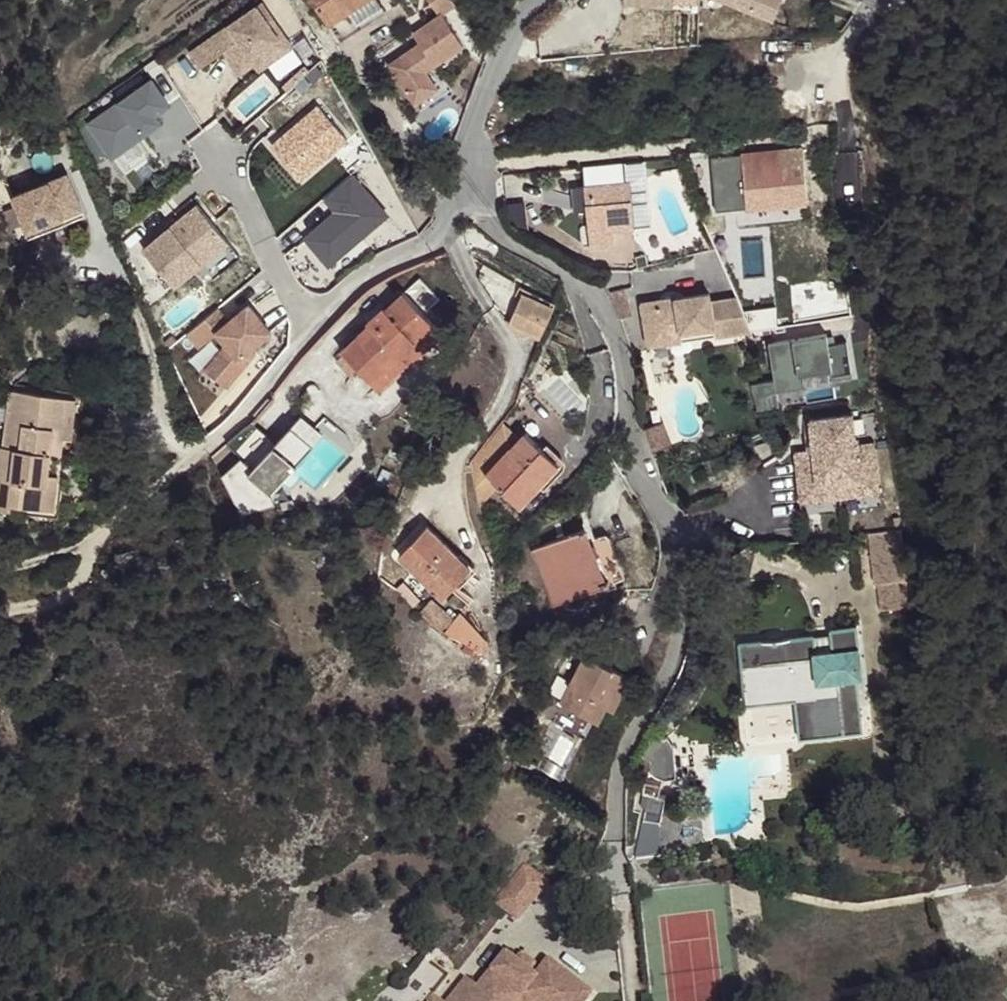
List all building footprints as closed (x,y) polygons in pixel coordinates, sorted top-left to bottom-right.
[(184,44),(197,66),(224,50),(242,79),(294,47),(266,0),(257,0),(184,44)] [(366,0),(316,0),(330,23),(349,11),(366,0)] [(382,7),(378,0),(366,0),(349,11),(356,23),(382,7)] [(451,7),(449,0),(433,0),(437,12),(451,7)] [(776,20),(784,0),(723,0),(776,20)] [(629,15),(630,3),(604,1),(603,16),(629,15)] [(595,46),(597,9),(572,8),(570,45),(595,46)] [(441,11),(412,31),(418,40),(386,61),(415,104),(441,87),(429,70),(465,46),(441,11)] [(604,55),(603,45),(595,46),(595,56),(596,56),(604,55)] [(151,72),(80,121),(107,159),(163,121),(155,109),(170,99),(151,72)] [(316,101),(268,143),(300,180),(348,138),(316,101)] [(807,204),(804,177),(801,178),(782,179),(780,155),(779,150),(711,157),(714,179),(728,177),(728,188),(745,186),(747,209),(807,204)] [(801,178),(798,153),(780,155),(782,179),(801,178)] [(4,194),(22,236),(83,210),(65,169),(4,194)] [(302,230),(325,263),(391,217),(358,169),(323,193),(334,208),(302,230)] [(635,227),(630,182),(584,187),(585,191),(587,212),(589,231),(613,229),(635,227)] [(747,209),(745,186),(728,188),(726,188),(728,214),(747,212),(747,209)] [(587,212),(585,191),(574,193),(575,212),(587,212)] [(193,200),(136,245),(170,287),(226,242),(193,200)] [(615,245),(613,229),(589,231),(590,241),(590,248),(615,245)] [(829,311),(827,287),(804,291),(805,296),(796,297),(798,309),(792,310),(794,325),(821,320),(829,320),(827,311),(829,311)] [(634,315),(625,289),(615,292),(611,294),(611,295),(612,296),(616,309),(618,314),(620,320),(634,315)] [(402,355),(417,342),(419,344),(438,328),(403,291),(385,308),(384,306),(368,322),(369,323),(342,350),(345,353),(359,369),(378,390),(406,363),(408,362),(402,355)] [(751,331),(737,297),(711,302),(710,293),(642,304),(646,334),(680,329),(681,333),(714,328),(716,336),(751,331)] [(522,295),(510,322),(509,323),(542,336),(554,308),(522,295)] [(258,348),(254,345),(270,322),(238,300),(229,313),(213,301),(187,337),(199,345),(186,363),(227,392),(258,348)] [(852,316),(851,308),(850,300),(834,303),(835,310),(827,311),(829,320),(852,316)] [(789,325),(788,316),(762,320),(764,329),(770,329),(789,325)] [(408,366),(443,335),(438,328),(419,344),(417,342),(402,355),(408,362),(406,363),(408,366)] [(682,342),(716,336),(714,328),(681,333),(682,342)] [(646,334),(648,347),(682,342),(681,333),(680,329),(646,334)] [(826,333),(767,339),(771,380),(752,382),(754,403),(781,400),(780,390),(852,382),(848,340),(827,342),(826,333)] [(359,369),(345,353),(337,360),(352,376),(359,369)] [(77,455),(84,392),(12,385),(11,390),(67,396),(61,453),(66,454),(77,455)] [(61,453),(67,396),(11,390),(5,447),(51,452),(61,453)] [(884,495),(882,440),(853,441),(852,420),(884,418),(883,410),(804,414),(805,448),(794,449),(796,500),(884,495)] [(322,436),(300,418),(277,444),(253,471),(240,458),(234,466),(236,471),(222,478),(231,495),(234,504),(236,507),(242,521),(266,510),(263,504),(322,436)] [(519,506),(558,464),(526,433),(521,438),(503,421),(471,461),(480,504),(498,486),(519,506)] [(240,458),(253,471),(277,444),(252,422),(245,429),(241,432),(227,444),(240,458)] [(671,447),(661,423),(642,430),(652,454),(671,447)] [(51,452),(5,447),(0,446),(0,510),(12,511),(12,505),(44,509),(51,452)] [(59,519),(66,454),(61,453),(51,452),(44,509),(12,505),(12,511),(12,513),(59,519)] [(461,555),(460,556),(460,557),(426,526),(399,555),(444,599),(460,580),(462,579),(464,580),(475,568),(461,555)] [(881,612),(887,611),(906,609),(906,581),(900,528),(868,533),(875,585),(878,585),(881,612)] [(626,576),(617,555),(610,537),(609,537),(590,544),(589,541),(584,529),(533,549),(555,604),(626,576)] [(590,544),(609,537),(610,537),(609,536),(608,534),(605,534),(589,541),(590,544)] [(422,599),(404,581),(396,588),(414,606),(422,599)] [(454,620),(431,601),(421,612),(445,632),(454,620)] [(486,640),(460,613),(454,620),(445,632),(471,645),(480,649),(486,640)] [(862,678),(858,640),(856,627),(831,630),(831,635),(833,650),(816,651),(814,637),(760,642),(739,644),(744,689),(797,683),(799,695),(803,700),(813,699),(817,738),(862,733),(857,679),(862,678)] [(833,650),(831,635),(814,637),(816,651),(833,650)] [(490,659),(488,642),(486,640),(480,649),(490,659)] [(614,709),(631,676),(586,652),(561,703),(599,722),(607,706),(614,709)] [(803,700),(799,695),(797,683),(744,689),(745,706),(795,700),(799,739),(817,738),(813,699),(803,700)] [(659,798),(663,781),(664,783),(676,779),(674,748),(667,739),(665,740),(660,738),(661,736),(668,723),(656,714),(644,735),(632,757),(625,784),(625,789),(625,800),(640,799),(640,800),(633,801),(634,820),(635,820),(636,832),(641,832),(660,830),(661,830),(666,799),(659,798)] [(662,857),(660,830),(641,832),(636,860),(662,857)] [(497,902),(519,919),(548,882),(526,865),(497,902)] [(592,994),(549,961),(536,977),(505,954),(479,989),(468,980),(451,1000),(520,1000),(524,996),(530,1000),(587,1000),(592,994)] [(434,999),(450,977),(432,963),(403,1000),(437,1000),(434,999)] [(998,969),(972,999),(973,1000),(1006,1000),(1006,977),(998,969)]
